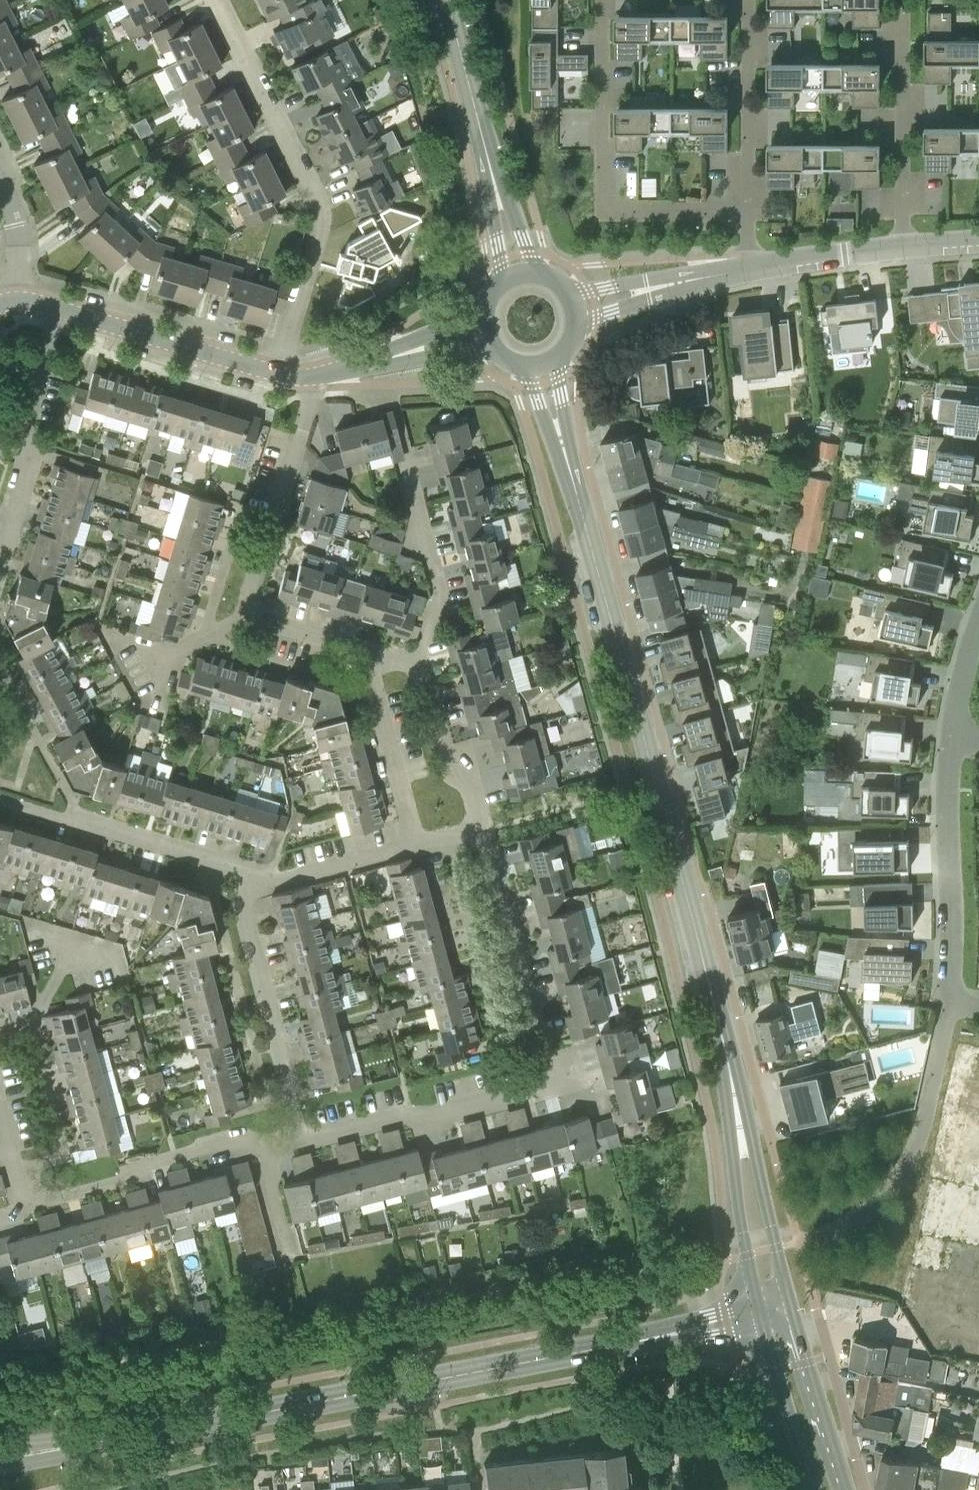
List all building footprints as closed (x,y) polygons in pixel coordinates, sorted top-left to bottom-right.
[(129,39),(153,27),(148,16),(168,6),(164,0),(126,0),(123,2),(129,14),(119,19),(129,39)] [(308,0),(258,0),(268,21),(279,15),(308,0)] [(279,15),(285,27),(274,32),(286,57),(298,50),(300,45),(299,43),(311,37),(314,42),(332,33),(321,11),(328,7),(325,0),(309,0),(308,0),(279,15)] [(531,7),(533,7),(533,28),(559,28),(559,0),(531,0),(531,7)] [(823,7),(823,0),(768,0),(768,6),(768,27),(795,27),(795,7),(823,7)] [(880,7),(880,0),(823,0),(823,7),(853,7),(853,27),(880,27),(880,7)] [(14,39),(8,27),(18,23),(8,2),(0,6),(0,46),(14,39)] [(978,62),(978,39),(952,39),(952,12),(929,12),(929,39),(925,39),(925,62),(925,83),(952,83),(952,62),(978,62)] [(643,39),(670,39),(670,16),(616,16),(616,39),(616,59),(643,59),(643,39)] [(728,59),(728,39),(728,16),(670,16),(670,39),(701,39),(701,59),(728,59)] [(177,60),(210,44),(200,22),(180,32),(175,21),(151,33),(161,53),(171,48),(177,60)] [(559,69),(589,69),(589,54),(559,54),(559,28),(533,28),(533,40),(531,40),(531,87),(533,87),(533,109),(559,109),(559,69)] [(40,67),(30,46),(20,51),(14,39),(0,46),(0,73),(10,68),(16,78),(40,67)] [(183,97),(207,85),(202,74),(221,65),(210,44),(177,60),(182,72),(173,77),(183,97)] [(320,98),(351,82),(340,60),(332,64),(325,50),(291,67),(304,92),(315,87),(320,98)] [(795,87),(823,87),(823,64),(768,64),(768,87),(768,107),(795,107),(795,87)] [(880,107),(880,87),(880,64),(823,64),(823,87),(854,87),(853,107),(880,107)] [(12,120),(46,103),(40,92),(50,87),(40,67),(16,78),(21,89),(2,99),(12,120)] [(328,140),(357,125),(350,111),(363,105),(351,82),(320,98),(327,111),(316,116),(328,140)] [(209,124),(242,108),(232,86),(212,96),(207,85),(183,97),(193,118),(203,113),(209,124)] [(655,108),(655,97),(635,97),(633,108),(655,108)] [(48,142),(72,131),(62,111),(52,115),(46,103),(12,120),(23,141),(42,132),(48,142)] [(215,161),(239,149),(233,138),(253,129),(242,108),(209,124),(214,136),(205,141),(215,161)] [(643,131),(672,131),(672,108),(655,108),(633,108),(616,108),(616,131),(616,151),(643,151),(643,131)] [(728,151),(728,131),(728,108),(672,108),(672,131),(701,131),(701,151),(728,151)] [(380,158),(388,154),(377,132),(364,139),(357,125),(328,140),(339,163),(350,157),(356,170),(380,158)] [(978,151),(978,128),(925,128),(925,151),(925,171),(952,171),(952,151),(978,151)] [(44,184),(78,167),(72,156),(82,151),(72,131),(48,142),(53,153),(34,163),(44,184)] [(795,167),(824,167),(824,144),(768,144),(768,168),(768,188),(795,188),(795,167)] [(880,188),(880,167),(880,145),(824,144),(824,167),(853,167),(853,188),(880,188)] [(241,189),(274,172),(264,150),(244,160),(239,149),(215,161),(225,182),(235,177),(241,189)] [(361,216),(390,201),(383,187),(391,183),(380,158),(356,170),(363,184),(352,189),(357,198),(353,200),(361,216)] [(81,209),(103,193),(94,175),(84,180),(78,167),(44,184),(55,205),(75,196),(81,209)] [(237,206),(247,226),(271,213),(265,202),(285,193),(274,172),(241,189),(247,201),(237,206)] [(97,253),(122,225),(112,216),(119,208),(103,193),(81,209),(93,221),(79,237),(97,253)] [(358,224),(363,235),(347,244),(344,255),(340,253),(335,269),(344,271),(342,279),(345,280),(338,304),(350,307),(375,294),(370,286),(366,285),(368,278),(372,280),(376,266),(390,259),(398,261),(399,255),(392,253),(384,239),(420,219),(418,216),(389,207),(379,213),(381,217),(374,221),(372,217),(358,224)] [(128,253),(141,264),(154,240),(139,226),(132,234),(122,225),(97,253),(113,269),(128,253)] [(150,290),(173,296),(184,260),(172,256),(175,246),(154,240),(141,264),(157,269),(150,290)] [(202,282),(214,286),(222,260),(200,253),(197,264),(184,260),(173,296),(196,303),(202,282)] [(219,310),(242,317),(252,280),(241,277),(244,266),(222,260),(214,286),(225,289),(219,310)] [(271,303),(282,306),(290,281),(268,275),(266,284),(252,280),(242,317),(264,324),(271,303)] [(966,283),(960,283),(960,286),(944,288),(944,292),(909,295),(912,322),(938,319),(938,314),(948,313),(948,316),(949,321),(949,323),(951,327),(952,331),(953,333),(955,336),(958,340),(961,369),(978,367),(978,281),(966,283)] [(861,293),(846,294),(848,307),(822,310),(824,325),(830,324),(831,331),(842,329),(843,345),(849,344),(849,352),(870,350),(869,342),(874,341),(873,326),(880,325),(877,298),(862,300),(861,293)] [(748,374),(756,373),(796,369),(791,321),(765,324),(764,312),(733,315),(736,339),(744,339),(748,374)] [(632,393),(633,394),(635,395),(637,396),(640,397),(643,398),(643,403),(672,400),(671,387),(695,385),(695,378),(708,377),(705,347),(690,348),(691,357),(639,363),(640,369),(638,369),(636,370),(634,371),(632,373),(631,375),(629,377),(629,379),(628,381),(628,382),(628,385),(628,386),(629,388),(630,390),(630,391),(632,393)] [(84,406),(106,413),(117,375),(106,371),(105,377),(93,373),(88,391),(77,388),(70,411),(82,414),(84,406)] [(106,413),(128,420),(138,387),(127,383),(128,378),(117,375),(106,413)] [(938,380),(936,396),(942,396),(939,419),(978,423),(978,429),(978,385),(938,380)] [(128,420),(149,426),(161,388),(150,385),(148,390),(138,387),(128,420)] [(158,428),(171,432),(181,400),(170,396),(172,391),(161,388),(149,426),(146,434),(155,437),(158,428)] [(182,445),(190,447),(204,401),(194,398),(192,403),(181,400),(171,432),(184,436),(182,445)] [(202,442),(215,446),(225,413),(214,409),(216,404),(204,401),(190,447),(200,450),(202,442)] [(388,442),(399,439),(392,410),(379,413),(380,418),(358,423),(368,458),(390,451),(388,442)] [(246,464),(253,441),(260,418),(237,411),(236,416),(225,413),(215,446),(237,452),(235,461),(246,464)] [(794,547),(803,549),(819,552),(844,424),(818,419),(793,547),(794,547)] [(435,464),(464,457),(461,445),(471,443),(465,420),(433,429),(437,441),(433,442),(436,454),(433,455),(435,464)] [(344,464),(368,458),(358,423),(335,430),(341,452),(319,458),(341,480),(348,478),(344,464)] [(708,471),(710,471),(711,464),(697,460),(697,456),(679,451),(679,448),(663,443),(663,446),(641,442),(638,432),(602,441),(609,466),(644,457),(708,471)] [(976,460),(978,441),(931,435),(926,474),(978,480),(978,460),(976,460)] [(105,461),(114,463),(117,455),(108,452),(105,461)] [(114,463),(123,466),(126,458),(117,455),(114,463)] [(52,487),(85,497),(95,464),(71,456),(68,467),(54,463),(51,475),(55,477),(52,487)] [(451,495),(484,487),(478,465),(467,468),(464,457),(435,464),(438,473),(441,472),(444,485),(448,484),(451,495)] [(619,502),(653,493),(652,488),(653,488),(650,479),(648,470),(656,470),(656,471),(672,475),(692,479),(694,474),(706,477),(708,471),(644,457),(609,466),(619,502)] [(343,486),(339,485),(341,480),(319,458),(313,478),(311,477),(304,499),(336,509),(343,486)] [(855,496),(886,503),(890,484),(860,477),(855,496)] [(976,515),(970,514),(971,508),(965,507),(967,494),(915,484),(910,510),(927,513),(924,530),(971,540),(976,515)] [(45,509),(78,519),(85,497),(52,487),(45,509)] [(453,530),(482,522),(479,511),(489,509),(484,487),(451,495),(454,507),(450,508),(453,517),(450,518),(453,530)] [(181,513),(219,525),(222,516),(217,514),(220,502),(188,492),(181,513)] [(138,502),(146,505),(149,496),(141,493),(138,502)] [(722,537),(723,537),(726,526),(682,514),(682,512),(664,507),(658,509),(653,493),(619,502),(620,507),(626,531),(661,522),(722,537)] [(336,509),(304,499),(297,522),(329,532),(336,509)] [(39,531),(72,541),(78,519),(45,509),(39,531)] [(175,535),(208,545),(210,536),(215,537),(219,525),(181,513),(175,535)] [(118,525),(127,528),(129,520),(120,517),(118,525)] [(127,528),(135,531),(138,522),(129,520),(127,528)] [(468,561),(501,553),(496,531),(485,534),(482,522),(453,530),(456,543),(459,542),(461,551),(465,550),(468,561)] [(670,555),(670,554),(667,545),(677,542),(676,536),(689,540),(690,539),(720,546),(722,537),(661,522),(626,531),(632,554),(637,553),(640,563),(670,555)] [(115,534),(124,537),(127,528),(118,525),(115,534)] [(124,537),(133,539),(135,531),(127,528),(124,537)] [(32,553),(73,565),(76,556),(68,554),(72,541),(39,531),(32,553)] [(369,545),(398,554),(402,542),(372,533),(369,545)] [(168,557),(206,569),(209,559),(204,558),(208,545),(175,535),(168,557)] [(950,594),(955,574),(942,571),(948,549),(905,538),(898,565),(907,567),(903,583),(950,594)] [(26,574),(52,583),(58,585),(62,571),(71,574),(73,565),(32,553),(26,574)] [(471,597),(500,590),(496,577),(507,574),(501,553),(468,561),(471,573),(468,574),(470,583),(467,584),(471,597)] [(679,586),(732,594),(733,582),(696,576),(696,577),(675,574),(670,555),(640,563),(642,572),(638,573),(644,595),(679,586)] [(161,579),(194,589),(197,580),(202,581),(206,569),(168,557),(161,579)] [(118,567),(126,570),(129,561),(120,559),(118,567)] [(301,598),(312,601),(321,570),(299,563),(296,572),(286,569),(277,598),(290,602),(290,599),(299,602),(301,598)] [(126,570),(118,567),(115,576),(124,579),(126,570)] [(330,614),(342,618),(351,590),(340,586),(343,576),(321,570),(312,601),(323,605),(322,608),(331,611),(330,614)] [(816,572),(812,589),(828,594),(833,577),(816,572)] [(53,639),(41,618),(52,583),(26,574),(20,573),(13,594),(8,593),(2,615),(23,655),(53,639)] [(154,603),(192,614),(195,603),(190,601),(194,589),(161,579),(154,603)] [(366,618),(377,621),(387,589),(365,583),(362,593),(351,590),(342,618),(355,622),(356,619),(365,621),(366,618)] [(653,630),(689,625),(685,609),(709,613),(711,621),(728,618),(726,611),(730,611),(730,605),(732,594),(679,586),(644,595),(653,630)] [(387,589),(377,621),(389,624),(387,628),(396,631),(395,634),(408,638),(417,610),(405,606),(408,596),(387,589)] [(486,628),(519,619),(513,597),(502,600),(500,590),(471,597),(474,609),(477,608),(479,617),(483,616),(486,628)] [(935,626),(923,622),(927,601),(881,590),(876,616),(884,618),(880,635),(930,647),(935,626)] [(162,629),(180,635),(184,623),(189,625),(192,614),(154,603),(148,624),(140,621),(136,633),(159,640),(162,629)] [(772,651),(773,621),(755,621),(754,651),(772,651)] [(674,679),(713,668),(702,628),(690,631),(690,629),(662,637),(668,658),(661,660),(667,681),(674,679)] [(463,672),(495,663),(489,640),(477,643),(474,631),(446,638),(450,651),(453,650),(455,659),(459,658),(463,672)] [(566,642),(564,635),(560,636),(559,631),(548,634),(552,646),(566,642)] [(19,671),(25,681),(68,658),(63,649),(56,653),(50,642),(53,641),(53,639),(23,655),(18,657),(24,668),(19,671)] [(566,642),(552,646),(555,659),(570,655),(566,642)] [(838,663),(851,666),(853,650),(841,647),(838,663)] [(919,705),(922,684),(910,682),(913,659),(870,652),(866,679),(874,681),(872,697),(919,705)] [(40,699),(72,683),(64,669),(72,665),(78,662),(74,654),(68,658),(25,681),(30,691),(35,689),(40,699)] [(187,690),(209,696),(221,658),(210,655),(209,660),(197,657),(191,674),(181,671),(174,694),(185,698),(187,690)] [(209,696),(231,703),(241,670),(230,667),(232,662),(221,658),(209,696)] [(465,706),(492,699),(489,686),(500,683),(495,663),(463,672),(465,681),(461,682),(464,691),(461,692),(465,706)] [(231,703),(252,710),(264,672),(254,668),(252,673),(241,670),(231,703)] [(685,720),(724,709),(713,668),(674,679),(679,699),(672,701),(678,722),(685,720)] [(262,713),(274,715),(284,683),(274,680),(276,675),(264,672),(252,710),(250,717),(259,720),(262,713)] [(350,736),(344,715),(337,687),(309,679),(308,683),(286,677),(284,683),(274,715),(275,715),(277,709),(300,716),(300,717),(309,720),(311,724),(317,746),(350,736)] [(41,712),(46,722),(90,699),(85,689),(77,693),(72,683),(40,699),(46,709),(41,712)] [(574,710),(584,707),(580,694),(571,696),(574,710)] [(61,739),(83,728),(93,723),(86,709),(93,705),(90,699),(46,722),(52,732),(56,729),(61,739)] [(491,734),(512,728),(506,706),(495,709),(492,699),(465,706),(468,717),(470,716),(473,725),(477,724),(480,737),(491,734)] [(833,706),(832,731),(857,732),(858,707),(833,706)] [(699,761),(736,749),(724,709),(685,720),(691,741),(684,743),(689,763),(696,761),(699,761)] [(914,738),(902,737),(904,715),(860,711),(857,738),(866,739),(864,755),(912,760),(914,738)] [(506,765),(538,757),(533,735),(522,738),(519,726),(512,728),(491,734),(494,746),(497,745),(499,754),(503,753),(506,765)] [(114,799),(123,766),(102,760),(98,754),(91,743),(83,728),(61,739),(53,743),(63,763),(59,766),(70,787),(114,799)] [(201,741),(218,746),(220,738),(204,733),(201,741)] [(323,768),(370,756),(367,744),(362,746),(359,734),(350,736),(317,746),(318,748),(326,746),(329,758),(321,760),(323,768)] [(198,750),(215,755),(218,746),(201,741),(198,750)] [(728,814),(719,784),(731,781),(730,777),(745,770),(750,745),(736,749),(699,761),(696,761),(702,781),(695,783),(705,820),(728,814)] [(242,766),(245,758),(236,755),(234,764),(242,766)] [(339,788),(371,779),(368,768),(373,766),(370,756),(323,768),(325,777),(335,774),(339,788)] [(123,807),(134,810),(149,760),(140,757),(137,769),(124,765),(123,766),(114,799),(124,802),(123,807)] [(536,792),(533,782),(544,778),(538,757),(506,765),(509,776),(505,777),(508,786),(505,787),(508,800),(536,792)] [(242,766),(251,769),(254,761),(245,758),(242,766)] [(146,808),(156,811),(166,778),(153,774),(157,763),(149,760),(134,810),(145,813),(146,808)] [(910,793),(898,793),(898,771),(854,769),(853,796),(862,797),(862,813),(910,815),(910,793)] [(167,820),(178,823),(189,785),(166,778),(156,811),(168,815),(167,820)] [(345,810),(382,800),(379,788),(374,790),(371,779),(339,788),(345,810)] [(190,821),(201,825),(211,792),(189,785),(178,823),(188,826),(190,821)] [(210,833),(221,836),(232,798),(211,792),(201,825),(212,828),(210,833)] [(233,835),(245,838),(255,805),(232,798),(221,836),(232,840),(233,835)] [(351,832),(383,824),(380,812),(385,810),(382,800),(345,810),(351,832)] [(255,805),(245,838),(255,841),(254,846),(265,850),(270,836),(280,839),(288,815),(255,805)] [(293,819),(301,821),(304,813),(296,810),(293,819)] [(290,828),(299,830),(301,821),(293,819),(290,828)] [(10,826),(0,823),(0,855),(10,826)] [(18,873),(31,827),(21,824),(19,829),(10,826),(0,855),(0,858),(1,858),(0,860),(11,862),(9,870),(18,873)] [(534,870),(566,861),(561,840),(576,835),(574,825),(519,839),(522,852),(525,851),(528,860),(532,859),(534,870)] [(840,870),(911,868),(910,839),(904,839),(904,826),(839,828),(840,870)] [(28,867),(42,872),(52,839),(41,835),(43,830),(31,827),(18,873),(27,875),(28,867)] [(53,883),(61,886),(75,840),(65,837),(63,842),(52,839),(42,872),(55,875),(53,883)] [(73,882),(85,885),(95,852),(85,848),(86,843),(75,840),(61,886),(70,888),(73,882)] [(739,861),(754,862),(755,849),(740,847),(739,861)] [(92,895),(106,900),(116,866),(105,863),(107,858),(96,855),(97,852),(95,852),(85,885),(81,900),(90,903),(92,895)] [(395,897),(432,887),(429,877),(424,878),(421,866),(412,869),(409,858),(386,864),(395,897)] [(537,905),(565,898),(562,886),(572,883),(566,861),(534,870),(538,882),(534,883),(536,892),(533,893),(537,905)] [(116,912),(125,914),(139,868),(128,864),(127,869),(116,866),(106,900),(118,904),(116,912)] [(149,913),(150,911),(159,879),(149,876),(150,871),(139,868),(125,914),(134,916),(136,909),(149,913)] [(216,922),(216,921),(208,894),(159,879),(150,911),(173,918),(177,931),(178,931),(184,955),(205,948),(217,945),(211,924),(216,922)] [(736,940),(772,931),(768,916),(775,914),(766,880),(752,883),(759,908),(729,916),(736,940)] [(915,926),(914,902),(913,883),(865,884),(867,925),(915,926)] [(285,927),(318,918),(310,885),(271,895),(277,918),(282,916),(285,927)] [(400,920),(433,911),(430,900),(435,899),(432,887),(395,897),(386,899),(388,909),(396,907),(400,920)] [(552,937),(584,928),(578,905),(568,909),(565,898),(537,905),(540,918),(543,917),(545,926),(549,925),(552,937)] [(398,945),(445,933),(441,921),(436,923),(433,911),(400,920),(403,933),(395,935),(398,945)] [(286,951),(334,938),(331,929),(322,931),(318,918),(285,927),(288,938),(283,940),(286,951)] [(741,960),(790,947),(785,927),(772,931),(736,940),(741,960)] [(554,972),(583,964),(580,952),(590,950),(584,928),(552,937),(556,948),(552,949),(554,958),(551,959),(554,972)] [(412,964),(445,955),(442,945),(447,943),(445,933),(398,945),(400,953),(408,951),(412,964)] [(904,978),(913,978),(914,958),(905,958),(906,938),(850,936),(849,941),(845,957),(866,958),(865,976),(884,977),(884,982),(903,986),(904,978)] [(297,972),(331,963),(327,949),(336,947),(334,938),(286,951),(289,962),(294,960),(297,972)] [(841,978),(845,957),(849,941),(834,938),(832,946),(821,944),(816,973),(841,978)] [(168,982),(216,969),(213,958),(208,959),(205,948),(184,955),(171,957),(175,972),(166,974),(168,982)] [(427,985),(466,975),(465,973),(456,976),(453,966),(448,967),(445,955),(412,964),(415,978),(407,980),(410,990),(427,985)] [(7,1009),(19,1005),(20,1010),(32,1007),(25,984),(36,981),(34,971),(30,958),(18,961),(20,969),(0,974),(0,984),(7,1009)] [(303,993),(345,982),(343,973),(334,975),(331,963),(297,972),(303,993)] [(570,1003),(602,994),(596,973),(586,975),(583,964),(554,972),(558,984),(561,984),(563,993),(567,992),(570,1003)] [(183,1002),(217,992),(214,981),(219,980),(216,969),(168,982),(171,992),(179,989),(183,1002)] [(816,973),(814,985),(838,989),(841,978),(816,973)] [(433,1006),(466,997),(464,987),(469,985),(466,975),(427,985),(433,1006)] [(309,1015),(334,1009),(343,1007),(339,993),(348,991),(345,982),(303,993),(309,1015)] [(56,1037),(88,1028),(82,1006),(92,1003),(89,992),(66,998),(68,1009),(45,1015),(48,1027),(53,1026),(56,1037)] [(180,1026),(228,1013),(225,1002),(220,1003),(217,992),(183,1002),(186,1016),(178,1018),(180,1026)] [(600,1030),(597,1018),(608,1016),(602,994),(570,1003),(573,1014),(569,1015),(572,1024),(569,1025),(573,1038),(599,1031),(601,1031),(600,1030)] [(439,1028),(477,1018),(474,1007),(469,1009),(466,997),(433,1006),(439,1028)] [(386,1019),(395,1016),(393,1008),(384,1010),(386,1019)] [(300,1042),(339,1031),(334,1009),(309,1015),(299,1018),(303,1029),(298,1031),(300,1042)] [(377,1021),(386,1019),(384,1010),(375,1013),(377,1021)] [(768,1059),(798,1051),(795,1039),(822,1032),(818,1017),(791,1023),(788,1012),(757,1020),(768,1059)] [(194,1046),(229,1036),(226,1025),(231,1024),(228,1013),(180,1026),(183,1035),(191,1033),(194,1046)] [(388,1028),(397,1025),(395,1016),(386,1019),(388,1028)] [(463,1058),(463,1057),(460,1047),(479,1042),(475,1031),(480,1029),(477,1018),(439,1028),(444,1050),(437,1052),(440,1064),(463,1058)] [(379,1030),(388,1028),(386,1019),(377,1021),(379,1030)] [(602,1066),(628,1059),(625,1047),(637,1043),(631,1022),(600,1030),(601,1031),(599,1031),(603,1043),(599,1044),(601,1053),(598,1054),(602,1066)] [(57,1060),(94,1050),(88,1028),(56,1037),(59,1048),(54,1049),(57,1060)] [(131,1040),(139,1038),(137,1029),(128,1032),(131,1040)] [(312,1063),(345,1054),(339,1031),(300,1042),(304,1053),(309,1051),(312,1063)] [(200,1068),(240,1057),(237,1046),(232,1047),(229,1036),(194,1046),(200,1068)] [(133,1049),(142,1047),(139,1038),(131,1040),(133,1049)] [(68,1081),(100,1072),(94,1050),(57,1060),(60,1071),(65,1070),(68,1081)] [(851,1054),(853,1064),(864,1061),(861,1051),(851,1054)] [(362,1085),(359,1073),(351,1075),(345,1054),(312,1063),(314,1073),(309,1075),(313,1086),(336,1080),(339,1091),(362,1085)] [(206,1090),(241,1080),(238,1069),(243,1068),(240,1057),(200,1068),(206,1090)] [(617,1097),(649,1089),(643,1068),(632,1071),(628,1059),(602,1066),(605,1079),(608,1078),(611,1087),(614,1086),(617,1097)] [(793,1127),(804,1124),(831,1117),(825,1094),(871,1081),(866,1061),(864,1061),(853,1064),(781,1083),(793,1127)] [(154,1081),(163,1079),(160,1070),(152,1073),(154,1081)] [(69,1104),(106,1094),(100,1072),(68,1081),(71,1092),(66,1093),(69,1104)] [(145,1083),(154,1081),(152,1073),(143,1075),(145,1083)] [(154,1081),(156,1090),(165,1087),(163,1079),(154,1081)] [(212,1112),(205,1114),(208,1125),(231,1119),(229,1108),(252,1102),(249,1090),(244,1091),(241,1080),(206,1090),(212,1112)] [(148,1092),(156,1090),(154,1081),(145,1083),(148,1092)] [(608,1147),(621,1144),(615,1125),(625,1122),(624,1118),(654,1110),(649,1089),(617,1097),(621,1109),(617,1110),(618,1115),(612,1116),(613,1118),(601,1122),(608,1147)] [(80,1124),(112,1116),(106,1094),(69,1104),(72,1115),(77,1114),(80,1124)] [(510,1126),(529,1120),(524,1103),(505,1109),(510,1126)] [(978,1244),(978,1159),(959,1155),(967,1108),(941,1104),(914,1264),(946,1269),(951,1239),(978,1244)] [(112,1116),(80,1124),(82,1136),(77,1137),(81,1149),(95,1145),(97,1156),(121,1150),(112,1116)] [(573,1157),(608,1147),(601,1122),(590,1125),(587,1116),(564,1122),(573,1157)] [(552,1163),(573,1157),(564,1122),(542,1128),(552,1163)] [(380,1130),(384,1147),(404,1142),(400,1125),(380,1130)] [(530,1168),(552,1163),(542,1128),(530,1131),(529,1126),(519,1128),(530,1168)] [(508,1174),(530,1168),(519,1128),(509,1131),(510,1136),(499,1139),(508,1174)] [(355,1137),(336,1141),(340,1159),(359,1154),(355,1137)] [(486,1180),(508,1174),(499,1139),(486,1143),(485,1138),(475,1140),(486,1180)] [(464,1186),(486,1180),(475,1140),(465,1143),(466,1148),(454,1151),(464,1186)] [(427,1184),(419,1155),(417,1148),(405,1151),(403,1146),(393,1149),(404,1190),(427,1184)] [(297,1171),(316,1165),(311,1149),(292,1154),(297,1171)] [(382,1196),(404,1190),(393,1149),(383,1152),(384,1157),(372,1160),(382,1196)] [(441,1193),(464,1186),(454,1151),(442,1154),(441,1149),(419,1155),(427,1184),(428,1190),(439,1187),(441,1193)] [(360,1202),(382,1196),(372,1160),(361,1163),(359,1158),(349,1161),(360,1202)] [(242,1186),(254,1183),(248,1161),(236,1164),(242,1186)] [(338,1208),(360,1202),(349,1161),(339,1164),(340,1169),(328,1172),(338,1208)] [(229,1189),(242,1186),(236,1164),(223,1167),(229,1189)] [(212,1214),(202,1178),(191,1181),(187,1167),(176,1170),(190,1220),(212,1214)] [(215,1175),(202,1178),(212,1214),(234,1208),(232,1201),(229,1189),(223,1167),(213,1170),(215,1175)] [(169,1226),(190,1220),(176,1170),(167,1172),(171,1187),(160,1190),(169,1226)] [(317,1214),(338,1208),(328,1172),(317,1175),(315,1170),(305,1173),(317,1213),(317,1214)] [(293,1219),(317,1213),(305,1173),(295,1176),(296,1181),(284,1184),(293,1219)] [(232,1201),(257,1194),(254,1183),(242,1186),(229,1189),(232,1201)] [(172,1235),(169,1226),(160,1190),(157,1190),(160,1200),(149,1202),(145,1188),(135,1191),(148,1241),(172,1235)] [(127,1247),(148,1241),(135,1191),(125,1193),(129,1208),(117,1211),(127,1247)] [(235,1213),(260,1206),(257,1194),(232,1201),(234,1208),(235,1213)] [(540,1208),(556,1205),(554,1196),(538,1199),(540,1208)] [(570,1208),(586,1206),(585,1197),(569,1200),(570,1208)] [(524,1211),(540,1208),(538,1199),(523,1202),(524,1211)] [(105,1253),(127,1247),(117,1211),(105,1214),(101,1200),(91,1202),(105,1253)] [(83,1259),(105,1253),(91,1202),(81,1205),(84,1220),(73,1223),(83,1259)] [(495,1217),(511,1214),(509,1205),(493,1208),(495,1217)] [(238,1225),(264,1218),(260,1206),(235,1213),(238,1225)] [(480,1220),(495,1217),(493,1208),(478,1211),(480,1220)] [(61,1265),(83,1259),(73,1223),(60,1226),(56,1212),(47,1214),(61,1265)] [(38,1270),(61,1265),(47,1214),(36,1217),(40,1232),(29,1235),(38,1270)] [(450,1216),(434,1219),(436,1228),(451,1225),(450,1216)] [(241,1237),(267,1230),(264,1218),(238,1225),(241,1237)] [(414,1232),(430,1229),(428,1220),(412,1224),(414,1232)] [(398,1235),(414,1232),(412,1224),(397,1226),(398,1235)] [(369,1241),(385,1238),(383,1229),(367,1232),(369,1241)] [(244,1249),(270,1242),(267,1230),(241,1237),(244,1249)] [(354,1244),(369,1241),(367,1232),(352,1235),(354,1244)] [(38,1270),(29,1235),(16,1238),(15,1233),(0,1237),(0,1264),(11,1261),(15,1277),(38,1270)] [(324,1249),(340,1246),(338,1238),(323,1241),(324,1249)] [(309,1252),(324,1249),(323,1241),(307,1244),(309,1252)] [(248,1261),(273,1254),(270,1242),(244,1249),(248,1261)] [(893,1374),(899,1375),(926,1381),(931,1359),(910,1354),(911,1348),(856,1338),(852,1366),(864,1368),(888,1373),(889,1368),(894,1369),(893,1374)] [(930,1378),(945,1381),(949,1360),(934,1357),(930,1378)] [(864,1368),(856,1410),(876,1414),(882,1377),(898,1381),(899,1375),(893,1374),(894,1369),(889,1368),(888,1373),(864,1368)] [(913,1410),(908,1409),(912,1383),(898,1381),(882,1377),(876,1414),(856,1410),(857,1428),(908,1438),(913,1410)] [(970,1472),(978,1474),(978,1449),(945,1443),(940,1466),(970,1472)] [(637,1486),(625,1487),(622,1449),(587,1453),(587,1458),(550,1462),(514,1466),(513,1460),(484,1463),(487,1489),(638,1489),(637,1486)] [(940,1466),(924,1463),(883,1455),(876,1489),(907,1489),(911,1489),(967,1489),(970,1472),(940,1466)] [(313,1479),(300,1481),(301,1489),(310,1489),(314,1489),(313,1479)] [(447,1489),(470,1489),(468,1479),(446,1481),(447,1489)] [(446,1481),(423,1483),(424,1489),(447,1489),(446,1481)]
